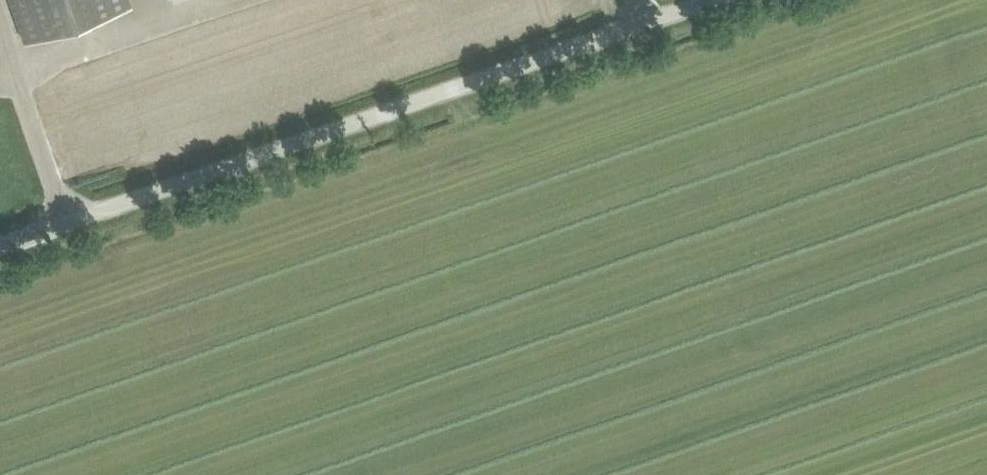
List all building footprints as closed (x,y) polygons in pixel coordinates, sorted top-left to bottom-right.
[(131,0),(11,0),(25,41),(133,4),(131,0)]
